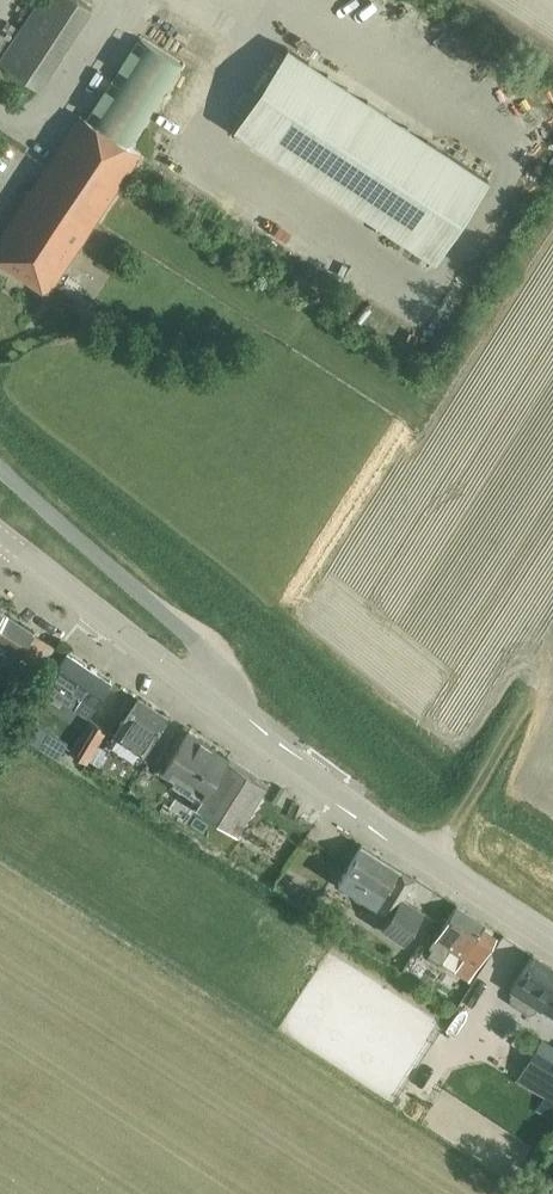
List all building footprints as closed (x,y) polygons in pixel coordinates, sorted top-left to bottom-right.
[(94,8),(81,0),(38,0),(0,58),(0,61),(41,89),(94,8)] [(184,68),(138,38),(85,118),(78,114),(2,235),(0,238),(0,262),(49,293),(62,273),(141,155),(131,148),(184,68)] [(435,259),(490,177),(290,44),(235,126),(238,128),(435,259)] [(187,133),(198,116),(184,108),(174,126),(187,133)] [(91,294),(101,274),(86,266),(76,286),(91,294)] [(5,680),(22,653),(35,632),(0,609),(0,677),(5,680)] [(89,715),(112,681),(68,652),(46,686),(89,715)] [(144,753),(154,738),(167,718),(139,699),(115,735),(144,753)] [(88,762),(108,730),(96,722),(92,719),(72,751),(88,762)] [(235,829),(260,793),(264,786),(224,759),(226,757),(188,731),(163,768),(174,776),(173,784),(198,799),(195,802),(235,829)] [(404,942),(425,910),(404,896),(415,878),(363,845),(339,881),(377,905),(391,914),(382,927),(404,942)] [(444,925),(430,946),(434,949),(430,955),(444,964),(445,962),(456,969),(464,957),(478,966),(480,962),(497,937),(483,929),(486,924),(457,905),(444,925)] [(534,955),(512,989),(515,991),(511,997),(512,1003),(528,1013),(534,1012),(541,1008),(552,1015),(552,967),(534,955)] [(531,1057),(552,1071),(552,1048),(542,1041),(531,1057)]
